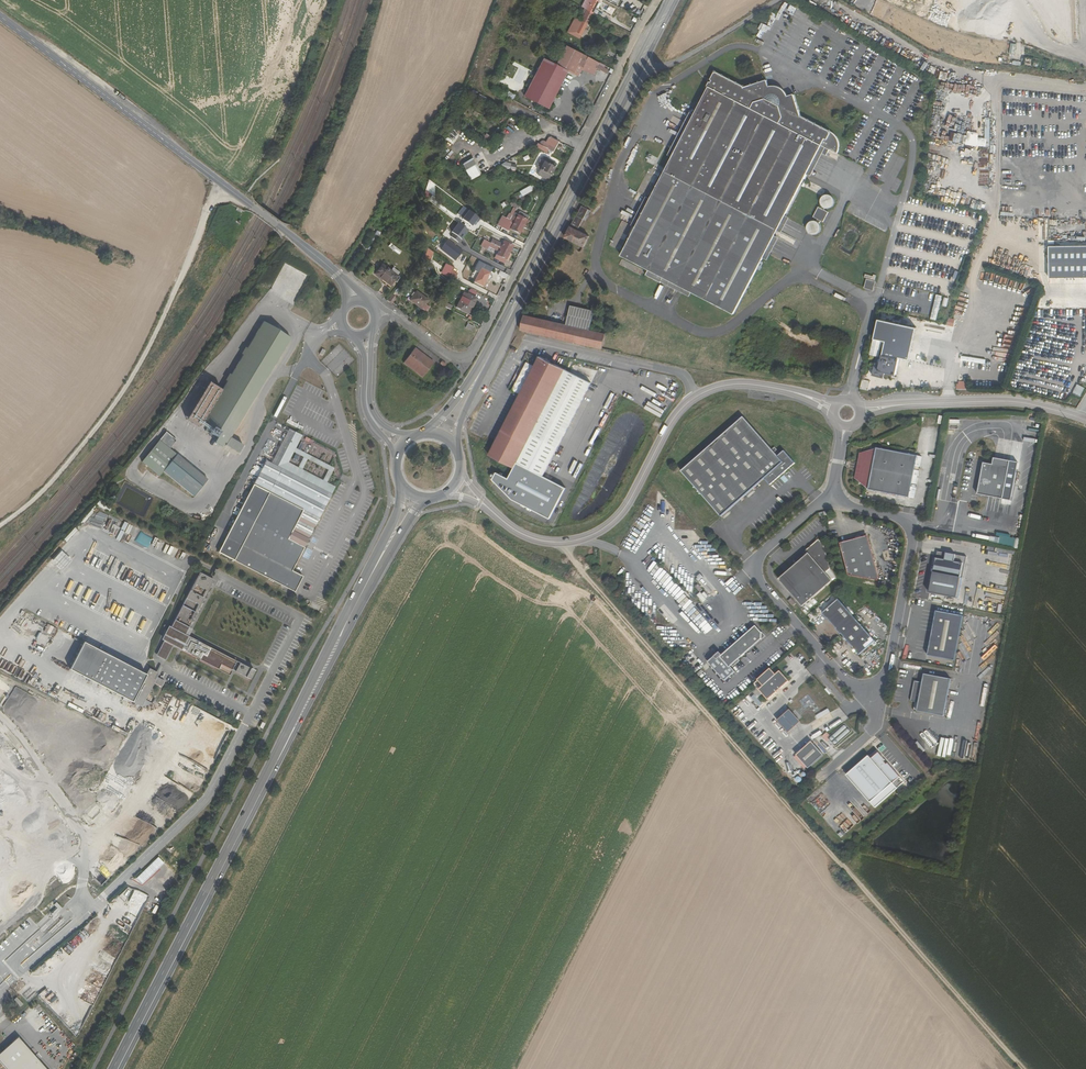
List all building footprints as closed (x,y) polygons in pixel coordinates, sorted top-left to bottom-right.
[(589,7),(587,10),(593,13),(599,0),(592,0),(589,7)] [(587,10),(584,16),(582,21),(587,24),(593,13),(587,10)] [(824,20),(822,24),(836,32),(838,29),(824,20)] [(587,24),(582,21),(579,26),(577,31),(575,35),(580,38),(587,24)] [(861,33),(867,36),(871,29),(864,26),(861,33)] [(544,59),(540,57),(534,68),(538,70),(544,59)] [(545,105),(563,69),(544,59),(538,70),(525,95),(526,95),(535,100),(545,105)] [(662,281),(682,293),(684,289),(733,315),(766,252),(769,254),(776,240),(773,238),(777,231),(780,233),(786,220),(784,219),(807,176),(806,176),(817,153),(825,157),(829,151),(836,155),(837,154),(838,152),(838,149),(839,146),(838,144),(838,141),(836,139),(835,137),(833,135),(800,118),(793,95),(787,98),(783,99),(782,96),(772,90),(769,91),(768,88),(766,81),(744,88),(715,74),(714,74),(707,88),(708,88),(646,206),(643,205),(636,219),(639,220),(621,256),(648,270),(645,276),(661,283),(662,281)] [(770,87),(768,88),(769,91),(772,90),(782,96),(783,99),(787,98),(786,95),(784,93),(782,91),(780,89),(778,88),(776,87),(773,87),(770,87)] [(507,96),(514,100),(516,95),(509,91),(507,96)] [(566,96),(566,98),(567,100),(568,101),(570,101),(571,102),(573,102),(574,101),(575,100),(576,99),(577,97),(576,95),(575,93),(574,92),(573,92),(571,91),(570,92),(568,92),(567,93),(567,95),(566,96)] [(526,95),(523,101),(532,105),(535,100),(526,95)] [(977,146),(979,132),(968,131),(966,145),(977,146)] [(545,139),(549,141),(547,145),(550,146),(549,149),(554,151),(560,142),(550,136),(545,139)] [(543,157),(542,160),(545,162),(538,174),(548,179),(557,163),(543,157)] [(470,180),(481,174),(473,158),(462,163),(470,180)] [(896,193),(903,181),(897,178),(891,190),(896,193)] [(515,196),(516,198),(533,191),(531,185),(518,191),(520,193),(515,196)] [(820,204),(820,206),(821,207),(822,208),(824,209),(825,209),(826,210),(828,210),(830,209),(831,208),(833,206),(833,205),(834,203),(833,201),(833,199),(832,198),(831,197),(829,196),(827,196),(825,196),(824,196),(822,197),(821,199),(820,200),(820,202),(820,204)] [(458,214),(463,217),(469,210),(464,206),(458,214)] [(583,247),(589,237),(579,232),(591,211),(581,206),(576,216),(565,237),(583,247)] [(510,212),(508,211),(501,226),(502,226),(506,228),(509,223),(511,219),(516,208),(513,207),(510,212)] [(820,209),(818,208),(812,218),(816,220),(815,222),(817,223),(818,225),(820,222),(822,223),(827,213),(823,211),(824,209),(822,208),(821,207),(820,209)] [(479,217),(469,210),(463,217),(463,218),(473,226),(479,217)] [(516,221),(524,226),(527,220),(519,215),(516,221)] [(511,219),(509,223),(514,225),(512,228),(520,233),(524,226),(516,221),(511,219)] [(459,222),(452,232),(453,233),(461,239),(462,239),(469,230),(459,222)] [(817,223),(815,222),(814,222),(812,222),(810,223),(808,224),(807,225),(807,227),(806,229),(806,230),(807,232),(808,233),(809,235),(810,235),(812,236),(814,236),(815,235),(817,234),(818,233),(819,232),(820,230),(820,228),(819,226),(818,225),(817,223)] [(461,239),(453,233),(451,236),(458,242),(461,239)] [(449,239),(441,249),(456,260),(463,251),(449,239)] [(510,251),(513,244),(505,240),(504,244),(502,247),(510,251)] [(390,243),(388,246),(399,255),(401,252),(390,243)] [(1048,247),(1048,278),(1085,278),(1085,246),(1048,247)] [(500,250),(498,254),(506,258),(510,251),(502,247),(500,250)] [(494,267),(487,263),(484,268),(482,267),(476,280),(484,284),(494,267)] [(400,276),(383,264),(375,274),(389,285),(393,280),(396,281),(400,276)] [(500,271),(498,275),(506,279),(508,274),(500,271)] [(872,290),(874,283),(866,281),(864,288),(872,290)] [(417,290),(409,300),(426,312),(430,307),(425,303),(429,298),(417,290)] [(461,307),(470,311),(477,299),(468,294),(461,307)] [(938,320),(943,295),(937,294),(931,319),(938,320)] [(567,326),(590,331),(594,312),(571,307),(567,326)] [(602,349),(605,335),(590,331),(567,326),(524,316),(517,329),(602,349)] [(894,377),(906,325),(889,321),(878,374),(894,377)] [(291,341),(263,323),(198,429),(216,440),(213,444),(222,450),(225,446),(226,447),(230,440),(291,341)] [(878,356),(881,342),(874,340),(870,354),(878,356)] [(415,345),(404,360),(422,375),(434,361),(415,345)] [(564,369),(542,358),(490,455),(512,466),(515,461),(543,476),(592,385),(564,369)] [(868,390),(870,381),(863,379),(860,389),(868,390)] [(958,390),(967,390),(968,381),(959,381),(958,390)] [(1078,384),(1073,393),(1081,397),(1085,388),(1078,384)] [(742,419),(681,474),(721,519),(764,481),(770,487),(794,465),(783,452),(777,458),(774,454),(776,451),(774,449),(771,451),(742,419)] [(289,430),(271,465),(331,496),(335,488),(289,464),(303,437),(289,430)] [(166,434),(159,442),(169,451),(176,442),(166,434)] [(243,448),(230,440),(226,447),(226,448),(238,455),(243,448)] [(163,474),(176,457),(176,456),(169,451),(159,442),(141,464),(159,478),(163,474)] [(869,491),(910,498),(918,456),(876,449),(869,491)] [(176,457),(163,474),(193,499),(207,482),(176,457)] [(995,458),(994,464),(1010,467),(1012,461),(995,458)] [(514,500),(550,518),(567,488),(543,476),(515,461),(512,466),(506,478),(497,472),(493,479),(514,500)] [(267,463),(254,487),(303,513),(288,542),(304,550),(331,496),(271,465),(267,463)] [(994,464),(985,463),(979,494),(988,496),(1004,499),(1010,467),(994,464)] [(303,513),(254,487),(219,555),(295,594),(302,579),(292,574),(304,550),(288,542),(303,513)] [(994,545),(1019,548),(1020,539),(996,536),(994,545)] [(879,577),(868,538),(840,545),(849,577),(878,581),(879,577)] [(806,552),(808,555),(779,581),(803,608),(833,582),(826,574),(830,570),(824,546),(819,540),(806,552)] [(945,562),(936,560),(930,597),(957,601),(963,565),(955,563),(957,556),(946,555),(945,562)] [(157,657),(165,662),(172,649),(218,672),(219,671),(230,676),(232,673),(250,683),(254,675),(250,672),(251,671),(189,639),(192,632),(189,630),(214,582),(199,575),(170,631),(168,630),(161,643),(163,644),(157,657)] [(700,594),(697,598),(704,606),(708,602),(707,602),(709,599),(705,594),(702,596),(700,594)] [(823,614),(828,620),(828,619),(837,629),(836,630),(841,635),(842,635),(854,648),(853,649),(860,657),(876,642),(839,600),(823,614)] [(931,648),(930,657),(957,662),(965,617),(938,612),(936,620),(928,619),(923,647),(931,648)] [(724,685),(735,675),(730,670),(762,641),(762,635),(756,628),(728,653),(726,652),(720,657),(719,656),(707,666),(724,685)] [(146,676),(83,643),(69,670),(132,703),(146,676)] [(777,677),(771,671),(758,682),(764,689),(760,692),(769,703),(778,695),(777,693),(780,690),(781,692),(790,684),(781,673),(777,677)] [(946,718),(953,680),(926,675),(924,684),(916,682),(912,703),(921,704),(919,713),(946,718)] [(751,698),(760,707),(764,704),(758,698),(761,695),(758,692),(751,698)] [(858,703),(855,705),(862,712),(864,709),(858,703)] [(829,709),(816,715),(818,719),(831,714),(829,709)] [(802,725),(791,712),(779,724),(790,736),(802,725)] [(822,736),(827,742),(830,739),(835,745),(850,732),(845,725),(830,737),(827,733),(822,736)] [(813,744),(798,758),(810,771),(825,758),(813,744)] [(873,757),(869,754),(846,773),(875,806),(904,781),(879,751),(873,757)] [(135,907),(132,913),(139,916),(149,896),(125,885),(119,898),(135,907)] [(58,910),(61,908),(56,901),(53,904),(58,910)] [(0,1052),(0,1061),(7,1068),(47,1068),(18,1036),(0,1052)]
